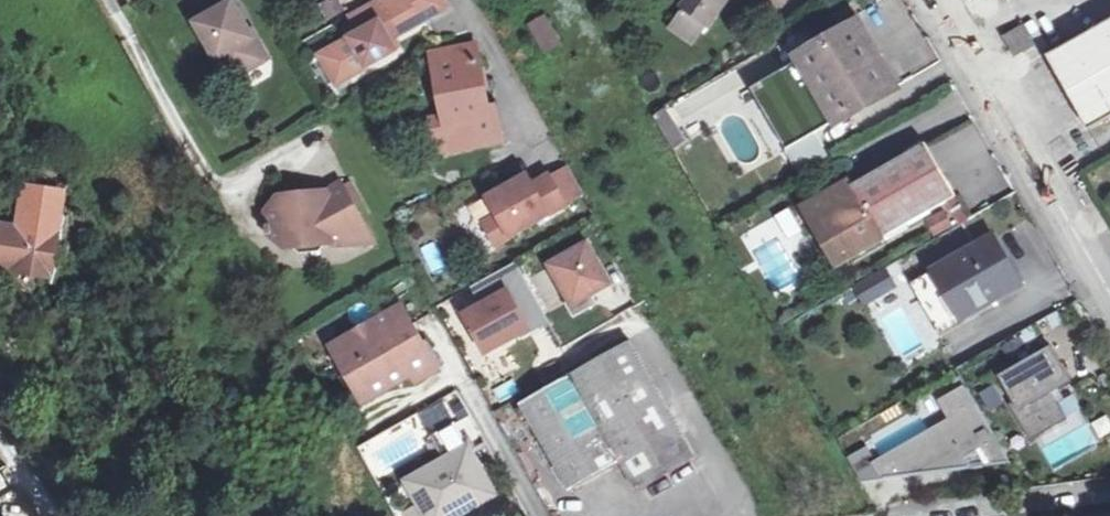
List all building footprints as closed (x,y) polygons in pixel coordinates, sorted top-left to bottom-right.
[(267,56),(234,0),(229,0),(197,19),(231,78),(267,56)] [(363,3),(373,21),(311,53),(330,91),(402,55),(395,40),(450,12),(444,0),(370,0),(363,3)] [(322,7),(327,15),(341,6),(337,0),(334,0),(322,7)] [(707,28),(727,0),(689,0),(682,12),(707,28)] [(351,29),(370,20),(365,11),(347,20),(351,29)] [(545,15),(526,27),(544,55),(563,43),(545,15)] [(1048,57),(1090,130),(1109,119),(1109,22),(1048,57)] [(1034,44),(1024,27),(1006,38),(1016,53),(1034,44)] [(754,89),(788,149),(790,148),(815,133),(896,87),(861,28),(754,89)] [(442,155),(453,152),(453,148),(503,140),(496,107),(490,108),(478,47),(434,55),(447,117),(435,119),(442,155)] [(688,142),(667,108),(654,114),(674,150),(688,142)] [(803,172),(829,157),(815,133),(790,148),(803,172)] [(823,223),(843,258),(946,200),(956,194),(929,146),(854,187),(852,183),(806,209),(817,227),(823,223)] [(332,242),(375,238),(343,182),(328,191),(313,193),(295,177),(268,207),(268,224),(265,224),(265,231),(270,231),(283,243),(332,238),(332,242)] [(0,224),(0,262),(46,270),(58,193),(21,187),(14,226),(0,224)] [(970,219),(956,194),(946,200),(959,225),(970,219)] [(558,233),(549,207),(534,212),(543,238),(558,233)] [(837,263),(843,258),(823,223),(817,227),(837,263)] [(991,238),(910,284),(938,332),(1019,285),(991,238)] [(562,311),(609,292),(588,242),(541,262),(562,311)] [(430,277),(446,270),(434,243),(419,250),(430,277)] [(899,262),(857,281),(895,364),(937,346),(899,262)] [(515,269),(479,288),(484,298),(453,315),(478,361),(545,325),(515,269)] [(346,374),(363,402),(411,374),(416,382),(437,369),(401,307),(348,338),(362,364),(346,374)] [(523,405),(571,489),(621,463),(637,490),(698,456),(634,343),(523,405)] [(1009,405),(1030,439),(1068,418),(1053,393),(1073,381),(1052,346),(999,378),(1014,403),(1009,405)] [(955,421),(878,465),(886,480),(980,467),(980,465),(973,466),(968,457),(981,450),(989,464),(986,464),(987,466),(1012,463),(970,388),(945,403),(955,421)] [(455,424),(431,437),(433,441),(429,444),(433,451),(438,448),(445,461),(408,482),(427,515),(457,515),(496,495),(455,424)] [(886,480),(878,465),(868,446),(849,458),(863,482),(886,480)]
